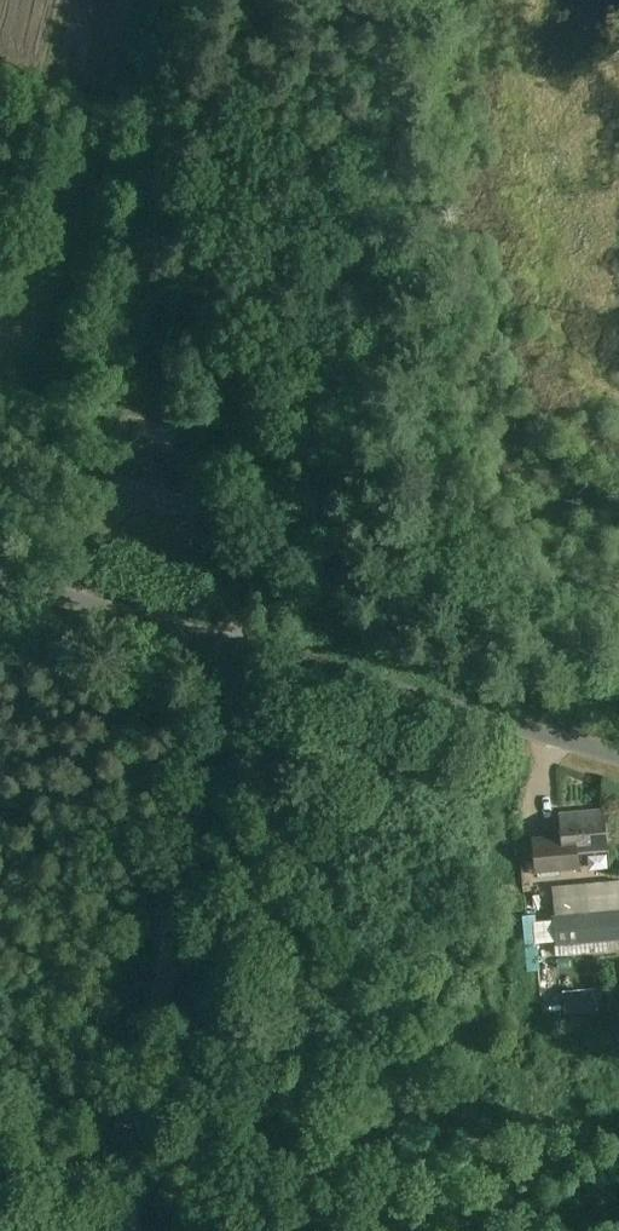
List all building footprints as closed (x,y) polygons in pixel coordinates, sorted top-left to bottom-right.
[(210,472),(122,446),(108,493),(197,519),(210,472)] [(606,851),(604,809),(559,811),(561,835),(533,837),(535,869),(577,866),(576,853),(606,851)] [(550,886),(555,945),(618,940),(618,880),(550,886)] [(580,1034),(610,1031),(608,1014),(579,1017),(580,1034)]
